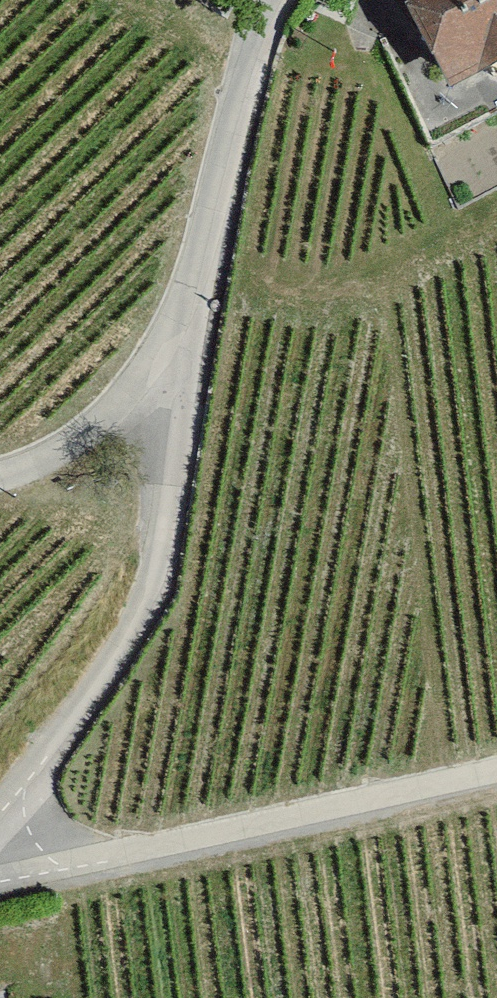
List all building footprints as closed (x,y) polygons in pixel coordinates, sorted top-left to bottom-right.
[(496,52),(496,0),(405,0),(445,76),(496,52)]
